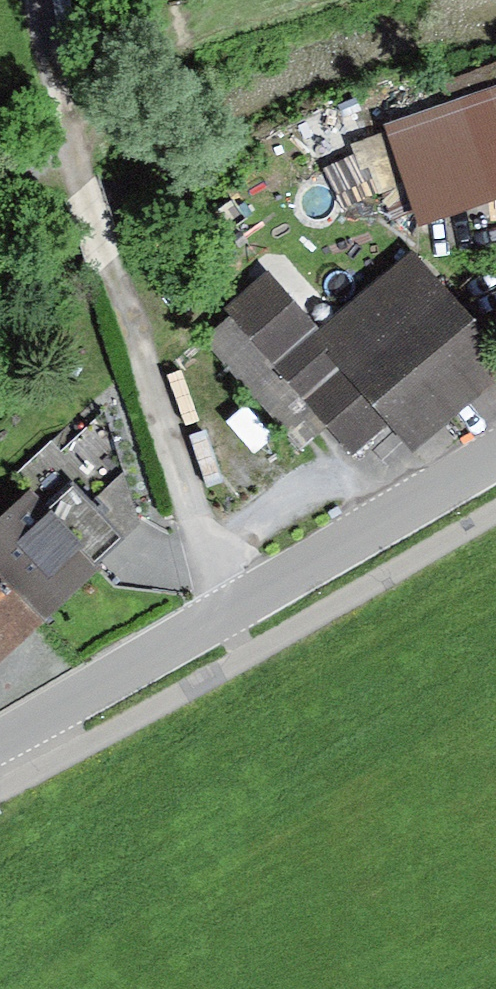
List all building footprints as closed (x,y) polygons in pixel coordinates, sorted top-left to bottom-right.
[(378,137),(410,227),(495,196),(495,95),(378,137)] [(261,277),(217,315),(349,465),(388,431),(408,454),(495,377),(495,352),(408,253),(313,336),(261,277)] [(0,523),(0,585),(47,631),(130,547),(78,496),(51,522),(26,497),(0,523)] [(47,631),(0,585),(0,677),(47,631)]
